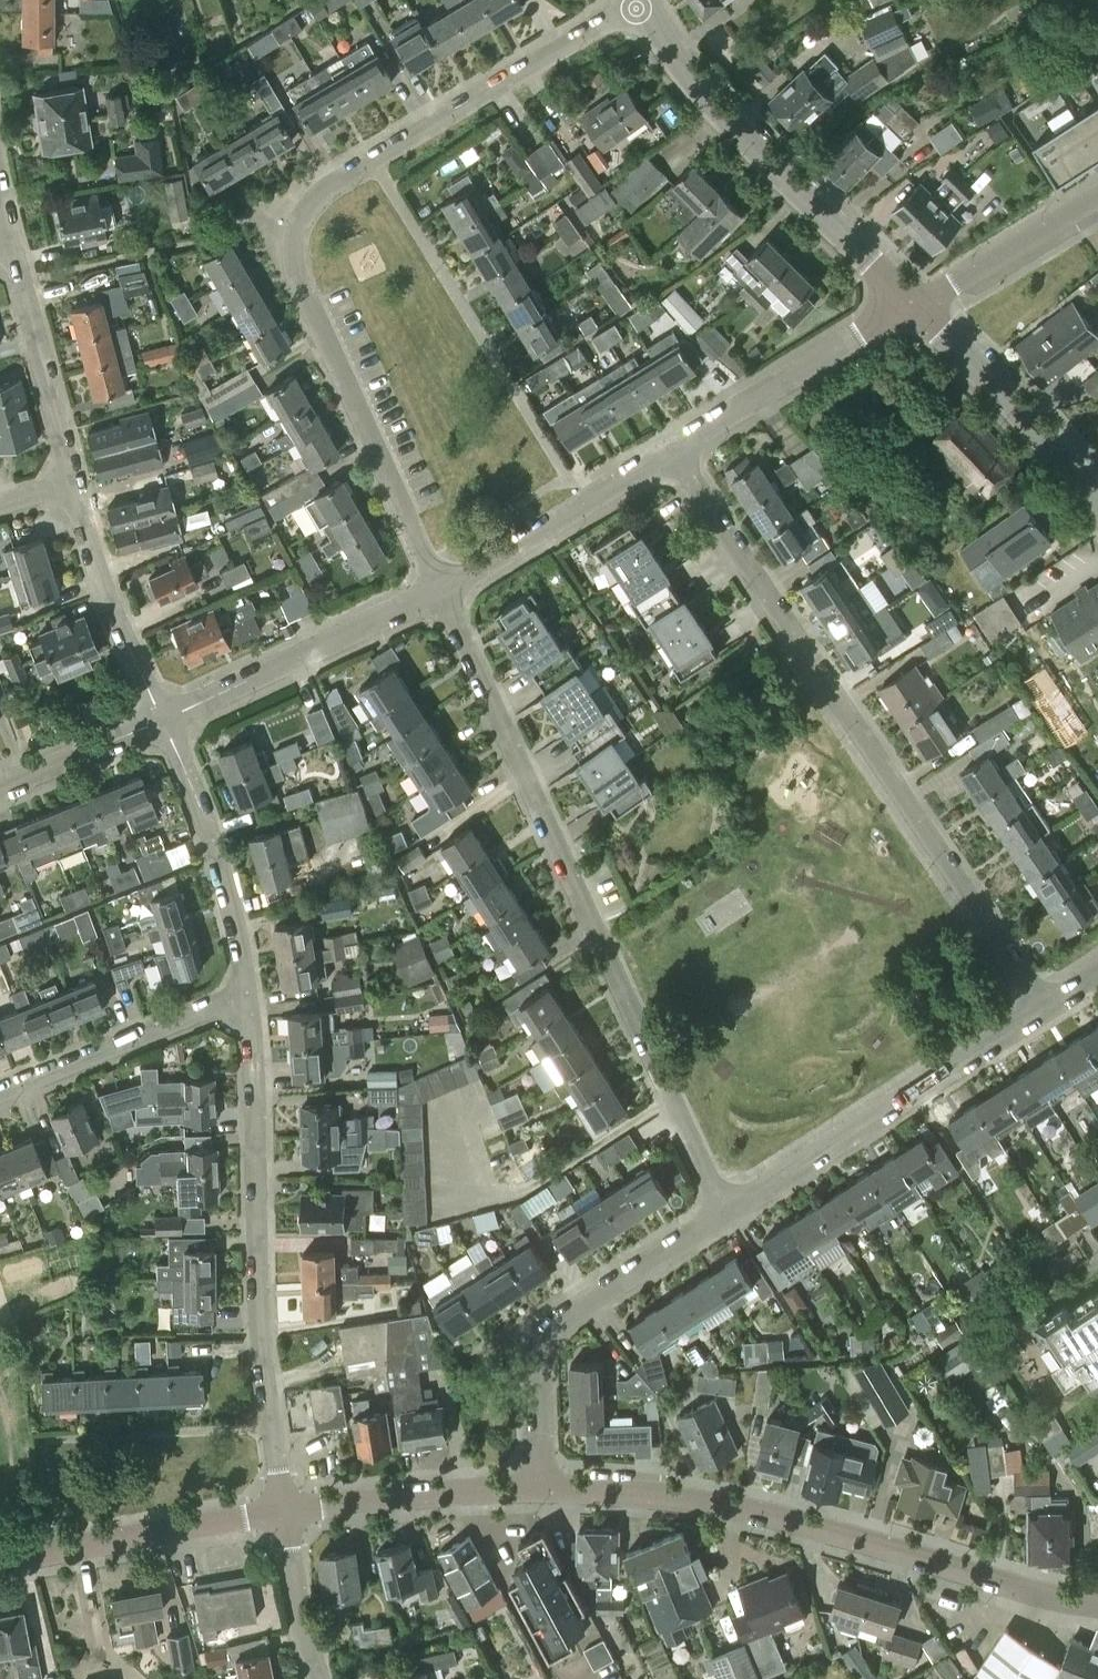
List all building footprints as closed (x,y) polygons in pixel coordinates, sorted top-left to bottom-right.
[(21,13),(53,13),(53,0),(21,0),(21,13)] [(308,6),(316,19),(328,11),(321,0),(317,0),(308,6)] [(422,27),(438,54),(465,38),(443,0),(442,0),(449,11),(422,27)] [(480,0),(443,0),(465,38),(493,22),(480,0)] [(493,22),(521,5),(518,0),(480,0),(493,22)] [(706,11),(720,0),(698,0),(706,11)] [(894,10),(899,21),(912,15),(907,4),(894,10)] [(876,57),(909,43),(903,31),(899,21),(894,10),(894,8),(862,22),(872,46),(876,57)] [(53,13),(21,13),(22,41),(37,41),(37,53),(51,53),(51,41),(53,41),(53,13)] [(282,22),(290,35),(302,28),(293,15),(282,22)] [(438,54),(422,27),(415,17),(388,33),(410,71),(438,54)] [(290,35),(282,22),(270,30),(277,42),(278,43),(290,35)] [(247,45),(254,56),(277,42),(270,30),(247,45)] [(340,56),(339,57),(364,98),(392,81),(375,53),(374,54),(366,41),(353,49),(354,50),(341,58),(340,56)] [(845,76),(836,66),(786,113),(799,127),(803,123),(814,134),(833,116),(833,115),(834,114),(832,106),(853,88),(861,99),(888,80),(889,80),(906,69),(906,68),(917,60),(909,43),(876,57),(877,59),(875,60),(873,57),(845,76)] [(763,56),(751,67),(764,82),(777,70),(763,56)] [(786,113),(836,66),(827,56),(819,64),(817,63),(808,71),(805,68),(773,99),(786,113)] [(364,98),(339,57),(327,64),(328,65),(313,74),(337,114),(364,98)] [(222,60),(212,66),(210,68),(219,81),(230,74),(222,60)] [(1096,74),(1090,64),(1077,72),(1083,82),(1096,74)] [(196,105),(187,89),(186,88),(176,72),(172,75),(174,91),(177,95),(175,96),(184,112),(196,105)] [(1083,82),(1077,72),(1065,81),(1071,90),(1083,82)] [(274,114),(247,129),(264,157),(292,140),(285,129),(293,123),(264,73),(251,81),(269,110),(271,109),(274,114)] [(337,114),(313,74),(285,91),(309,130),(337,114)] [(187,89),(196,105),(208,97),(199,82),(187,89)] [(67,119),(83,117),(78,88),(76,89),(74,87),(62,88),(60,91),(52,92),(50,90),(46,91),(45,93),(33,95),(36,114),(55,111),(56,117),(66,115),(67,119)] [(605,147),(647,118),(626,89),(603,106),(601,103),(583,115),(605,147)] [(979,122),(1004,108),(994,91),(969,105),(979,122)] [(1054,102),(1047,92),(1035,100),(1041,110),(1054,102)] [(106,110),(122,107),(119,94),(104,97),(106,110)] [(1028,118),(1041,110),(1035,100),(1022,108),(1028,118)] [(887,121),(897,112),(886,102),(877,111),(887,121)] [(905,103),(897,112),(887,121),(903,137),(921,119),(905,103)] [(1097,104),(1076,118),(1097,152),(1097,105),(1097,104)] [(122,107),(106,110),(107,123),(124,121),(122,107)] [(55,111),(36,114),(34,119),(35,128),(39,132),(42,151),(53,149),(56,151),(59,151),(61,148),(68,147),(71,149),(83,147),(84,145),(87,144),(83,117),(67,119),(66,115),(56,117),(55,111)] [(838,171),(877,131),(862,116),(856,123),(857,125),(825,158),(838,171)] [(932,132),(943,148),(965,133),(953,117),(932,132)] [(1076,118),(1055,132),(1080,170),(1097,158),(1097,152),(1076,118)] [(1007,134),(998,120),(986,128),(996,142),(1007,134)] [(247,129),(220,145),(237,173),(264,157),(247,129)] [(877,131),(838,171),(851,184),(873,161),(885,172),(902,155),(877,131)] [(1080,170),(1055,132),(1033,146),(1058,184),(1080,170)] [(140,177),(162,174),(157,138),(135,142),(140,177)] [(536,147),(536,148),(551,170),(551,171),(565,162),(549,139),(536,147)] [(1017,144),(1010,149),(1017,161),(1024,156),(1017,144)] [(237,173),(220,145),(193,161),(209,189),(237,173)] [(551,170),(536,148),(524,156),(532,167),(520,176),(527,186),(541,178),(551,170)] [(566,160),(589,194),(602,185),(579,151),(566,160)] [(520,176),(532,167),(524,156),(512,165),(520,176)] [(622,202),(656,165),(646,156),(612,192),(622,202)] [(953,186),(962,176),(958,173),(964,167),(958,161),(942,178),(944,181),(936,188),(931,193),(920,183),(895,209),(915,229),(954,187),(953,186)] [(686,222),(719,189),(720,188),(694,162),(667,189),(683,205),(676,212),(686,222)] [(656,165),(622,202),(632,211),(666,175),(656,165)] [(460,229),(503,202),(495,190),(479,200),(471,188),(476,185),(469,173),(449,185),(456,197),(445,204),(460,229)] [(954,187),(915,229),(935,248),(961,221),(951,211),(955,206),(962,198),(965,201),(976,190),(973,188),(979,182),(972,175),(967,181),(962,176),(953,186),(954,187)] [(158,208),(173,204),(185,201),(179,178),(153,184),(158,208)] [(541,178),(527,186),(535,197),(548,188),(541,178)] [(570,195),(575,203),(589,193),(583,185),(570,195)] [(605,187),(575,208),(585,224),(616,202),(605,187)] [(719,189),(686,222),(687,223),(679,231),(701,253),(742,212),(719,189)] [(98,204),(97,197),(78,201),(79,208),(57,213),(63,243),(86,238),(87,244),(106,240),(104,229),(116,226),(110,202),(98,204)] [(503,202),(460,229),(475,254),(502,237),(493,223),(510,213),(503,202)] [(561,234),(575,225),(566,213),(553,223),(561,234)] [(575,225),(561,234),(569,245),(583,235),(575,225)] [(502,237),(475,254),(491,278),(517,262),(502,237)] [(791,261),(768,238),(748,258),(737,248),(727,258),(737,269),(734,272),(746,284),(740,290),(751,301),(791,261)] [(217,286),(245,269),(230,244),(203,261),(217,286)] [(595,280),(609,270),(602,260),(588,271),(595,280)] [(791,261),(751,301),(740,312),(751,322),(768,305),(791,328),(816,304),(805,293),(814,284),(791,261)] [(532,286),(517,262),(491,278),(506,303),(532,286)] [(144,269),(117,276),(122,292),(148,285),(144,269)] [(260,294),(245,269),(217,286),(232,310),(260,294)] [(616,280),(609,270),(595,280),(602,290),(616,280)] [(532,286),(506,303),(521,327),(548,311),(532,286)] [(176,310),(190,301),(183,290),(169,298),(176,310)] [(663,303),(690,332),(700,322),(673,293),(663,303)] [(274,319),(260,294),(232,310),(246,335),(274,319)] [(108,330),(108,329),(104,314),(126,309),(123,296),(100,301),(69,309),(77,338),(108,330)] [(645,307),(664,329),(675,319),(656,297),(645,307)] [(190,301),(176,310),(182,321),(197,313),(190,301)] [(1097,344),(1097,332),(1074,301),(1018,344),(1048,383),(1097,344)] [(548,311),(521,327),(537,352),(563,336),(548,311)] [(592,314),(580,322),(587,333),(600,326),(592,314)] [(274,319),(246,335),(261,360),(289,344),(274,319)] [(616,323),(603,330),(614,346),(626,339),(616,323)] [(721,354),(725,348),(731,342),(714,324),(709,328),(706,326),(696,336),(693,338),(713,359),(721,354)] [(108,330),(77,338),(84,367),(132,355),(124,325),(108,329),(108,330)] [(614,346),(603,330),(591,338),(601,354),(614,346)] [(655,358),(671,384),(696,369),(680,342),(666,351),(659,340),(660,340),(652,333),(643,339),(648,347),(647,348),(653,359),(655,358)] [(164,353),(166,359),(181,355),(177,343),(156,348),(158,354),(164,353)] [(193,366),(209,357),(201,344),(186,353),(193,366)] [(754,361),(764,354),(757,345),(747,352),(754,361)] [(158,354),(156,348),(141,352),(144,365),(166,359),(164,353),(158,354)] [(566,353),(554,361),(564,376),(576,369),(566,353)] [(132,355),(84,367),(92,397),(103,394),(107,409),(135,402),(130,386),(123,388),(119,374),(136,370),(132,355)] [(655,358),(653,359),(641,367),(634,356),(623,363),(629,374),(631,373),(647,399),(671,384),(655,358)] [(193,366),(187,369),(208,406),(254,379),(246,365),(208,388),(202,378),(216,369),(209,357),(193,366)] [(564,376),(554,361),(542,368),(552,384),(564,376)] [(631,373),(629,374),(606,388),(623,414),(647,399),(631,373)] [(281,416),(308,400),(293,375),(266,391),(281,416)] [(36,439),(19,379),(0,384),(0,449),(36,439)] [(254,379),(208,406),(216,420),(262,393),(254,379)] [(606,388),(582,403),(598,429),(623,414),(606,388)] [(903,420),(914,411),(912,408),(915,405),(910,399),(895,410),(903,420)] [(308,400),(281,416),(289,430),(275,438),(282,450),(296,442),(322,426),(308,400)] [(598,429),(582,403),(557,418),(573,445),(598,429)] [(179,413),(185,427),(207,420),(201,406),(179,413)] [(968,406),(929,442),(981,500),(1020,464),(968,406)] [(93,454),(155,437),(147,411),(118,419),(119,423),(87,432),(93,454)] [(322,426),(296,442),(310,466),(259,495),(266,507),(321,476),(313,464),(336,451),(322,426)] [(182,441),(189,464),(217,457),(210,432),(182,441)] [(155,437),(93,454),(99,476),(131,467),(132,472),(162,464),(155,437)] [(813,446),(801,454),(818,478),(821,476),(833,468),(813,446)] [(245,469),(261,460),(254,449),(239,457),(245,469)] [(801,454),(790,462),(798,474),(806,486),(818,478),(801,454)] [(213,459),(189,466),(194,483),(218,476),(213,459)] [(750,506),(778,488),(786,482),(779,473),(775,472),(769,477),(759,462),(749,468),(743,459),(727,471),(733,480),(732,480),(750,506)] [(852,485),(877,512),(882,517),(881,517),(895,533),(917,512),(904,497),(903,498),(874,466),(852,485)] [(833,468),(821,476),(827,485),(840,476),(833,468)] [(328,488),(321,476),(266,507),(273,520),(302,503),(315,527),(321,524),(355,504),(341,480),(328,488)] [(113,528),(174,511),(167,486),(138,494),(139,498),(107,506),(113,528)] [(792,510),(778,488),(750,506),(764,528),(792,510)] [(258,500),(232,512),(238,524),(264,512),(258,500)] [(968,566),(969,565),(992,597),(1007,586),(1001,579),(1003,578),(1003,577),(1052,542),(1022,501),(955,548),(968,566)] [(355,504),(321,524),(329,539),(320,544),(327,556),(343,546),(370,530),(355,504)] [(795,514),(792,510),(764,528),(784,558),(799,549),(805,559),(829,543),(822,532),(812,539),(804,527),(816,520),(807,506),(795,514)] [(843,517),(851,529),(867,518),(859,506),(843,517)] [(182,538),(174,511),(113,528),(120,550),(151,542),(153,546),(182,538)] [(248,539),(271,527),(264,512),(240,524),(248,539)] [(621,577),(657,554),(657,553),(656,554),(649,543),(656,538),(651,531),(641,538),(631,523),(595,547),(604,561),(610,558),(622,576),(621,577)] [(385,555),(370,530),(343,546),(358,572),(385,555)] [(11,576),(49,565),(41,539),(3,551),(11,576)] [(208,549),(215,565),(228,559),(220,543),(208,549)] [(888,565),(902,556),(895,545),(881,554),(888,565)] [(302,568),(316,560),(308,547),(294,555),(302,568)] [(819,611),(859,584),(849,569),(837,577),(830,567),(840,560),(831,547),(807,563),(815,574),(801,584),(819,611)] [(658,554),(657,554),(621,577),(622,578),(623,577),(635,595),(629,599),(638,612),(675,588),(675,587),(674,588),(665,574),(676,568),(671,561),(664,565),(657,555),(658,554)] [(150,597),(156,596),(158,600),(196,583),(194,579),(208,573),(202,559),(188,566),(184,555),(169,562),(171,568),(148,578),(150,582),(146,587),(150,597)] [(902,556),(888,565),(896,576),(910,567),(902,556)] [(925,556),(922,568),(925,570),(941,573),(943,560),(925,556)] [(316,560),(302,568),(309,581),(323,573),(316,560)] [(218,572),(224,584),(225,586),(249,575),(242,561),(218,572)] [(52,577),(49,565),(11,576),(19,602),(57,590),(56,589),(61,585),(58,577),(52,577)] [(874,577),(865,584),(880,604),(889,597),(874,577)] [(290,595),(303,590),(299,579),(285,585),(290,595)] [(1050,611),(1066,635),(1081,659),(1097,648),(1097,581),(1050,611)] [(837,637),(877,610),(859,584),(819,611),(837,637)] [(675,588),(638,612),(647,626),(653,622),(665,640),(664,641),(664,642),(700,618),(699,617),(699,618),(692,607),(699,602),(694,596),(684,602),(675,589),(676,588),(675,588)] [(303,590),(290,595),(298,614),(311,608),(303,590)] [(513,649),(549,626),(549,625),(548,626),(535,607),(541,604),(532,590),(496,614),(505,629),(495,636),(500,642),(507,638),(514,648),(513,649)] [(298,614),(290,595),(278,601),(286,619),(298,614)] [(1021,622),(1012,608),(1011,609),(1002,595),(972,614),(992,648),(997,645),(994,640),(1021,623),(1021,622)] [(178,646),(256,611),(251,600),(216,616),(212,609),(170,628),(178,646)] [(897,640),(885,623),(894,617),(886,604),(877,610),(837,637),(855,664),(879,648),(881,651),(897,640)] [(919,628),(921,631),(924,638),(957,619),(951,608),(919,628)] [(257,612),(256,611),(178,646),(186,663),(261,629),(254,613),(257,612)] [(0,615),(0,631),(12,627),(8,612),(0,615)] [(32,658),(90,634),(82,617),(68,622),(64,612),(49,618),(53,628),(38,634),(40,640),(27,646),(32,658)] [(700,618),(664,642),(665,642),(666,641),(678,660),(672,664),(682,678),(718,654),(708,639),(718,632),(714,625),(707,630),(699,619),(700,618)] [(289,622),(281,626),(285,636),(293,632),(289,622)] [(921,643),(922,646),(929,657),(954,642),(953,641),(961,636),(955,625),(954,624),(921,643)] [(549,626),(513,649),(514,650),(515,649),(522,660),(515,665),(519,672),(530,665),(539,678),(538,679),(575,655),(566,641),(560,645),(548,627),(549,626)] [(90,634),(32,658),(38,671),(50,665),(56,679),(90,665),(86,657),(97,652),(90,634)] [(22,663),(17,651),(0,658),(0,671),(6,669),(22,663)] [(992,651),(983,657),(987,664),(996,658),(992,651)] [(575,655),(538,679),(539,680),(539,679),(548,693),(538,700),(542,707),(550,702),(557,713),(556,713),(556,714),(592,690),(591,689),(590,690),(578,672),(584,668),(575,655)] [(22,663),(6,669),(11,679),(26,673),(22,663)] [(902,722),(942,695),(932,679),(926,683),(914,665),(879,688),(902,722)] [(370,717),(409,691),(393,666),(354,692),(370,717)] [(592,690),(556,714),(557,714),(565,724),(557,729),(562,736),(572,729),(581,743),(573,748),(574,749),(618,719),(609,706),(603,709),(591,691),(592,690)] [(425,715),(409,691),(370,717),(367,719),(368,719),(371,717),(378,728),(387,722),(395,735),(425,715)] [(980,738),(1000,726),(1030,707),(1021,693),(1009,701),(1010,703),(973,726),(980,738)] [(942,695),(902,722),(925,756),(960,732),(948,714),(952,710),(942,695)] [(340,733),(357,726),(350,708),(332,715),(340,733)] [(390,738),(406,762),(441,739),(425,715),(395,735),(390,738)] [(618,719),(574,749),(575,749),(584,762),(574,769),(578,776),(585,771),(592,782),(591,782),(592,783),(627,759),(626,759),(614,741),(627,732),(618,719)] [(336,736),(330,721),(313,727),(320,743),(336,736)] [(361,734),(357,726),(340,733),(343,741),(361,734)] [(1000,726),(980,738),(968,747),(977,760),(960,771),(978,798),(1008,781),(1026,768),(1018,755),(999,768),(988,752),(1009,738),(1000,726)] [(231,779),(272,763),(266,749),(260,751),(255,739),(221,752),(231,779)] [(406,762),(422,786),(457,763),(441,739),(406,762)] [(302,753),(297,740),(273,750),(278,761),(293,755),(294,756),(302,753)] [(1060,745),(1046,754),(1053,766),(1067,757),(1060,745)] [(276,793),(272,782),(286,777),(285,775),(299,769),(294,756),(293,755),(278,761),(272,763),(231,779),(242,806),(276,793)] [(348,766),(353,773),(366,764),(361,757),(348,766)] [(627,759),(592,783),(593,783),(600,793),(593,798),(598,805),(608,798),(618,813),(654,789),(645,775),(639,779),(627,760),(628,760),(627,759)] [(457,763),(422,786),(437,810),(430,815),(437,825),(467,805),(461,796),(473,788),(457,763)] [(361,785),(379,778),(375,767),(357,775),(361,785)] [(115,785),(126,813),(133,829),(157,819),(151,803),(140,775),(115,785)] [(1079,809),(1093,800),(1086,788),(1078,775),(1064,783),(1072,795),(1071,796),(1079,809)] [(379,778),(361,785),(366,796),(384,788),(379,778)] [(1024,806),(1008,781),(978,798),(996,824),(1024,806)] [(126,813),(115,785),(90,795),(108,839),(120,834),(113,818),(126,813)] [(282,792),(283,795),(288,809),(311,801),(305,785),(282,792)] [(358,787),(331,796),(342,837),(370,828),(358,787)] [(90,795),(65,806),(82,846),(95,840),(97,844),(108,839),(90,795)] [(328,841),(342,837),(331,796),(316,800),(328,841)] [(1079,809),(1086,819),(1097,811),(1097,807),(1093,800),(1079,809)] [(996,824),(1014,851),(1051,826),(1034,801),(1025,807),(1024,806),(996,824)] [(65,806),(40,816),(58,856),(82,846),(65,806)] [(15,826),(4,831),(16,859),(25,880),(38,875),(33,865),(58,856),(40,816),(15,826)] [(280,829),(252,837),(265,886),(293,878),(290,866),(308,861),(298,825),(280,830),(280,829)] [(457,870),(486,851),(470,826),(441,845),(457,870)] [(1051,826),(1014,851),(1032,877),(1059,859),(1042,833),(1051,826)] [(0,832),(0,864),(7,861),(7,863),(16,859),(4,831),(0,832)] [(385,840),(389,851),(407,843),(403,833),(385,840)] [(426,857),(425,855),(417,843),(394,858),(402,872),(426,857)] [(162,844),(142,852),(152,875),(171,867),(162,844)] [(486,851),(457,870),(472,893),(502,875),(486,851)] [(152,875),(142,852),(132,857),(141,880),(152,875)] [(1077,885),(1059,859),(1032,877),(1049,904),(1077,885)] [(119,870),(126,886),(138,881),(132,865),(119,870)] [(126,886),(119,870),(107,876),(114,892),(126,886)] [(502,875),(472,893),(464,898),(473,912),(481,907),(489,919),(518,900),(502,875)] [(147,928),(187,916),(179,890),(169,893),(164,879),(137,888),(142,903),(150,900),(154,913),(138,918),(141,930),(147,928)] [(1077,885),(1049,904),(1067,931),(1097,910),(1097,900),(1085,880),(1077,885)] [(412,900),(430,892),(426,882),(408,890),(412,900)] [(70,890),(77,906),(90,901),(83,884),(70,890)] [(380,889),(319,901),(323,917),(353,912),(353,908),(383,902),(380,889)] [(77,906),(70,890),(58,895),(64,911),(77,906)] [(430,892),(412,900),(417,911),(435,903),(430,892)] [(0,919),(0,921),(6,935),(19,929),(41,920),(30,894),(16,900),(21,912),(13,915),(12,914),(0,919)] [(489,919),(503,941),(504,943),(534,924),(518,900),(489,919)] [(77,913),(72,915),(82,940),(96,935),(86,909),(77,913)] [(187,916),(147,928),(150,940),(162,937),(166,950),(195,941),(187,916)] [(281,956),(314,950),(309,920),(276,925),(281,956)] [(53,923),(41,928),(47,942),(59,937),(53,923)] [(106,940),(121,936),(118,923),(103,927),(106,940)] [(520,967),(540,955),(550,949),(534,924),(504,943),(503,941),(493,948),(500,959),(511,953),(520,967)] [(47,942),(41,928),(20,937),(25,950),(35,947),(47,942)] [(327,948),(345,945),(344,942),(358,940),(356,930),(325,935),(327,948)] [(435,952),(452,944),(448,934),(430,941),(435,952)] [(121,936),(106,940),(110,953),(125,949),(121,936)] [(433,971),(420,937),(401,945),(414,979),(433,971)] [(195,941),(166,950),(153,954),(164,987),(187,980),(184,972),(203,967),(195,941)] [(11,957),(5,942),(0,945),(0,961),(11,957)] [(452,944),(435,952),(439,962),(457,954),(452,944)] [(345,945),(327,948),(329,958),(346,955),(345,945)] [(314,950),(281,956),(286,985),(319,979),(314,950)] [(117,988),(119,988),(128,985),(125,976),(144,970),(140,957),(110,966),(117,988)] [(445,976),(450,987),(468,980),(463,969),(445,976)] [(334,995),(363,991),(361,974),(331,979),(334,995)] [(68,990),(79,1016),(104,1006),(94,979),(68,990)] [(515,1024),(527,1018),(534,1030),(563,1011),(547,986),(532,996),(526,985),(501,1001),(515,1024)] [(54,1026),(43,1000),(30,1005),(23,986),(10,992),(17,1010),(19,1010),(29,1036),(54,1026)] [(68,990),(43,1000),(54,1026),(79,1016),(68,990)] [(363,991),(334,995),(338,1011),(366,1007),(363,991)] [(461,1005),(468,1015),(477,1008),(471,999),(461,1005)] [(17,1010),(0,1017),(0,1035),(5,1046),(29,1036),(19,1010),(17,1010)] [(344,1041),(372,1039),(371,1029),(364,1030),(363,1025),(346,1026),(346,1025),(340,1025),(340,1028),(334,1029),(333,1010),(288,1014),(291,1046),(322,1043),(344,1041)] [(563,1011),(534,1030),(539,1037),(530,1043),(541,1060),(579,1035),(563,1011)] [(1082,1034),(1097,1058),(1097,1024),(1082,1034)] [(1056,1051),(1079,1087),(1089,1080),(1091,1083),(1097,1078),(1097,1058),(1082,1034),(1056,1051)] [(595,1059),(579,1035),(541,1060),(556,1083),(554,1084),(555,1085),(595,1059)] [(383,1038),(372,1039),(344,1041),(345,1055),(365,1054),(365,1051),(384,1049),(383,1038)] [(480,1060),(499,1053),(495,1042),(476,1050),(480,1060)] [(325,1074),(322,1043),(291,1046),(294,1077),(325,1074)] [(1056,1051),(1029,1068),(1047,1095),(1052,1104),(1079,1087),(1056,1051)] [(459,1059),(469,1082),(483,1076),(473,1053),(459,1059)] [(504,1063),(499,1053),(480,1060),(485,1071),(504,1063)] [(459,1059),(448,1064),(458,1087),(469,1082),(459,1059)] [(595,1059),(555,1085),(562,1096),(573,1089),(581,1102),(610,1083),(595,1059)] [(458,1087),(448,1064),(436,1069),(447,1092),(458,1087)] [(1047,1095),(1029,1068),(1003,1085),(1026,1121),(1038,1113),(1033,1104),(1047,1095)] [(436,1069),(425,1073),(435,1097),(447,1092),(436,1069)] [(370,1078),(370,1082),(374,1082),(398,1082),(398,1071),(394,1071),(370,1072),(370,1078)] [(435,1097),(425,1073),(414,1078),(424,1102),(435,1097)] [(147,1101),(214,1099),(213,1077),(181,1079),(156,1079),(156,1082),(141,1083),(142,1089),(131,1091),(101,1100),(106,1115),(136,1106),(142,1104),(143,1103),(147,1103),(147,1101)] [(399,1085),(397,1085),(398,1101),(424,1102),(414,1078),(399,1085)] [(626,1107),(610,1083),(581,1102),(597,1126),(626,1107)] [(398,1101),(397,1085),(368,1086),(369,1103),(398,1101)] [(1003,1085),(976,1102),(1007,1150),(1008,1149),(1000,1137),(1026,1121),(1003,1085)] [(497,1114),(525,1102),(519,1089),(491,1102),(497,1114)] [(143,1103),(142,1104),(142,1123),(183,1122),(215,1121),(214,1099),(147,1101),(147,1103),(143,1103)] [(424,1114),(424,1102),(398,1101),(398,1114),(424,1114)] [(525,1102),(497,1114),(503,1127),(530,1115),(525,1102)] [(1007,1150),(976,1102),(949,1119),(966,1145),(957,1150),(972,1173),(985,1164),(982,1157),(988,1153),(993,1159),(1007,1150)] [(81,1103),(50,1116),(65,1150),(96,1137),(81,1103)] [(338,1104),(301,1106),(303,1133),(346,1131),(345,1120),(339,1120),(338,1104)] [(134,1122),(130,1109),(108,1115),(112,1129),(134,1122)] [(355,1130),(373,1130),(372,1113),(354,1114),(354,1119),(355,1130)] [(424,1114),(398,1114),(399,1126),(425,1126),(424,1114)] [(425,1126),(399,1126),(399,1129),(400,1138),(425,1138),(425,1126)] [(399,1129),(384,1128),(372,1127),(373,1130),(373,1133),(367,1134),(368,1140),(368,1149),(388,1148),(388,1145),(400,1145),(400,1138),(399,1129)] [(373,1133),(373,1130),(355,1130),(346,1131),(303,1133),(304,1161),(334,1159),(334,1169),(359,1168),(357,1141),(368,1140),(367,1134),(373,1133)] [(630,1130),(603,1148),(613,1163),(640,1145),(630,1130)] [(896,1152),(914,1178),(929,1168),(933,1174),(937,1177),(941,1178),(946,1176),(959,1168),(940,1138),(930,1144),(924,1134),(896,1152)] [(525,1137),(509,1144),(513,1152),(529,1145),(525,1137)] [(32,1138),(8,1147),(24,1187),(30,1185),(48,1178),(47,1176),(58,1172),(54,1161),(53,1159),(42,1163),(32,1138)] [(425,1138),(400,1138),(400,1145),(400,1150),(426,1150),(425,1138)] [(0,1151),(0,1192),(2,1196),(19,1189),(22,1197),(33,1192),(30,1185),(24,1187),(8,1147),(0,1151)] [(141,1165),(135,1165),(136,1171),(149,1171),(159,1170),(217,1168),(216,1147),(184,1148),(184,1149),(159,1150),(159,1152),(151,1152),(140,1161),(141,1165)] [(613,1163),(603,1148),(595,1153),(605,1169),(613,1163)] [(426,1150),(400,1150),(401,1162),(427,1162),(426,1150)] [(914,1178),(896,1152),(870,1169),(887,1196),(914,1178)] [(68,1155),(55,1160),(54,1161),(58,1172),(64,1186),(67,1185),(78,1180),(77,1178),(68,1155)] [(519,1167),(527,1181),(544,1170),(536,1157),(519,1167)] [(427,1174),(427,1162),(401,1162),(401,1174),(427,1174)] [(651,1167),(626,1183),(644,1212),(669,1196),(667,1192),(661,1183),(651,1167)] [(217,1168),(159,1170),(160,1181),(175,1180),(176,1200),(178,1200),(178,1212),(199,1211),(199,1199),(216,1199),(216,1190),(218,1190),(217,1168)] [(870,1169),(843,1187),(865,1222),(878,1214),(882,1221),(897,1212),(887,1196),(870,1169)] [(136,1171),(136,1182),(149,1181),(149,1171),(136,1171)] [(567,1172),(557,1178),(567,1193),(577,1187),(567,1172)] [(428,1186),(427,1174),(401,1174),(402,1186),(428,1186)] [(81,1176),(77,1178),(78,1180),(67,1185),(74,1202),(82,1217),(102,1207),(94,1192),(93,1193),(91,1187),(87,1189),(81,1176)] [(567,1193),(557,1178),(548,1185),(558,1200),(567,1193)] [(667,1192),(673,1188),(667,1179),(661,1183),(667,1192)] [(644,1212),(626,1183),(602,1198),(620,1227),(644,1212)] [(303,1193),(303,1211),(356,1212),(357,1211),(366,1210),(374,1211),(374,1187),(343,1186),(343,1191),(345,1191),(345,1194),(303,1193)] [(428,1186),(402,1186),(402,1198),(428,1198),(428,1186)] [(865,1222),(843,1187),(817,1204),(840,1240),(841,1239),(835,1230),(846,1222),(852,1231),(865,1222)] [(1050,1222),(1062,1241),(1077,1231),(1076,1229),(1090,1221),(1083,1210),(1069,1189),(1057,1196),(1067,1211),(1065,1212),(1050,1222)] [(429,1210),(428,1198),(402,1198),(403,1210),(429,1210)] [(620,1227),(602,1198),(577,1214),(596,1243),(620,1227)] [(522,1202),(522,1201),(511,1207),(524,1227),(533,1222),(531,1217),(522,1202)] [(596,1243),(577,1214),(570,1203),(557,1211),(564,1222),(553,1230),(571,1259),(596,1243)] [(817,1204),(790,1222),(813,1257),(840,1240),(817,1204)] [(494,1208),(484,1211),(488,1228),(499,1225),(494,1208)] [(429,1221),(429,1210),(403,1210),(403,1223),(429,1221)] [(356,1212),(303,1211),(302,1229),(344,1229),(344,1227),(365,1227),(366,1212),(356,1212)] [(488,1228),(484,1211),(473,1214),(477,1230),(488,1228)] [(155,1216),(155,1232),(180,1232),(180,1216),(155,1216)] [(813,1257),(790,1222),(763,1239),(767,1245),(757,1252),(780,1289),(794,1280),(789,1273),(813,1257)] [(1062,1241),(1050,1222),(1041,1228),(1053,1247),(1062,1241)] [(425,1226),(430,1243),(440,1241),(436,1224),(425,1226)] [(50,1245),(65,1239),(60,1225),(44,1231),(50,1245)] [(430,1243),(425,1226),(415,1229),(419,1246),(430,1243)] [(5,1233),(0,1234),(0,1245),(8,1242),(5,1233)] [(509,1257),(508,1257),(526,1286),(550,1271),(551,1271),(527,1233),(515,1241),(520,1249),(509,1257)] [(212,1276),(212,1248),(211,1236),(184,1236),(183,1250),(183,1263),(155,1263),(156,1277),(212,1276)] [(374,1248),(405,1248),(405,1237),(374,1236),(374,1239),(351,1238),(351,1251),(374,1251),(374,1248)] [(476,1261),(502,1302),(526,1286),(508,1257),(509,1257),(505,1250),(492,1258),(489,1253),(476,1261)] [(357,1282),(357,1274),(357,1263),(340,1264),(340,1256),(335,1255),(335,1251),(303,1252),(304,1283),(336,1282),(336,1283),(357,1282)] [(390,1255),(390,1271),(407,1271),(407,1254),(390,1255)] [(737,1256),(710,1273),(727,1299),(728,1301),(728,1302),(732,1308),(747,1299),(741,1290),(753,1283),(763,1297),(774,1290),(752,1256),(741,1262),(737,1256)] [(985,1269),(994,1283),(1010,1274),(1001,1259),(985,1269)] [(475,1260),(452,1274),(455,1278),(453,1279),(477,1317),(502,1302),(476,1261),(475,1260)] [(432,1291),(453,1277),(446,1266),(424,1279),(432,1291)] [(984,1267),(973,1274),(984,1291),(995,1284),(994,1283),(985,1269),(984,1267)] [(376,1281),(376,1288),(392,1288),(392,1273),(372,1274),(372,1281),(376,1281)] [(727,1299),(710,1273),(684,1290),(701,1316),(727,1299)] [(336,1283),(336,1282),(304,1283),(305,1314),(306,1314),(306,1321),(321,1320),(321,1314),(337,1313),(337,1298),(360,1298),(360,1295),(376,1294),(376,1288),(376,1281),(372,1281),(372,1274),(357,1274),(357,1282),(336,1283)] [(984,1291),(973,1274),(962,1281),(973,1298),(984,1291)] [(213,1303),(212,1276),(156,1277),(156,1290),(170,1290),(171,1304),(186,1304),(186,1321),(211,1320),(210,1303),(213,1303)] [(453,1279),(431,1294),(436,1304),(434,1305),(453,1333),(454,1333),(454,1332),(477,1317),(453,1279)] [(684,1290),(657,1307),(674,1333),(675,1333),(701,1316),(684,1290)] [(1095,1387),(1097,1385),(1097,1292),(1069,1311),(1064,1304),(1037,1323),(1048,1340),(1051,1338),(1063,1355),(1053,1362),(1066,1382),(1076,1376),(1075,1374),(1083,1369),(1095,1387)] [(398,1316),(422,1312),(420,1299),(396,1303),(398,1316)] [(78,1301),(79,1309),(93,1308),(93,1300),(78,1301)] [(930,1303),(920,1310),(930,1327),(941,1321),(930,1303)] [(674,1333),(657,1307),(630,1324),(647,1351),(650,1354),(636,1366),(658,1392),(669,1382),(668,1380),(659,1350),(679,1338),(675,1333),(674,1333)] [(930,1327),(920,1310),(910,1316),(919,1333),(930,1327)] [(398,1316),(389,1318),(387,1365),(390,1389),(397,1434),(406,1433),(408,1445),(448,1439),(442,1405),(439,1405),(438,1395),(423,1398),(418,1368),(444,1364),(429,1311),(422,1312),(398,1316)] [(44,1329),(39,1316),(25,1322),(31,1335),(44,1329)] [(97,1330),(120,1330),(120,1317),(97,1316),(97,1330)] [(387,1365),(389,1318),(339,1325),(347,1376),(373,1372),(376,1391),(390,1389),(387,1365)] [(963,1333),(955,1320),(935,1333),(943,1345),(963,1333)] [(875,1351),(875,1330),(862,1331),(862,1352),(875,1351)] [(862,1352),(862,1331),(849,1331),(850,1352),(862,1352)] [(885,1340),(890,1348),(902,1341),(897,1332),(885,1340)] [(970,1335),(936,1357),(951,1379),(984,1358),(970,1335)] [(180,1355),(179,1340),(166,1341),(167,1355),(180,1355)] [(755,1361),(755,1340),(742,1340),(742,1361),(755,1361)] [(755,1340),(755,1361),(769,1361),(769,1340),(755,1340)] [(137,1360),(146,1359),(145,1341),(136,1342),(137,1360)] [(699,1365),(707,1360),(696,1342),(684,1349),(696,1367),(699,1365)] [(118,1354),(104,1354),(105,1368),(119,1368),(118,1354)] [(736,1378),(723,1376),(713,1357),(707,1360),(699,1365),(705,1375),(697,1374),(696,1389),(735,1395),(736,1378)] [(572,1393),(603,1393),(601,1362),(571,1362),(572,1393)] [(167,1373),(168,1405),(200,1403),(199,1372),(177,1372),(177,1365),(167,1365),(167,1373)] [(658,1392),(636,1366),(635,1366),(637,1369),(627,1377),(617,1377),(618,1393),(638,1392),(645,1397),(645,1401),(658,1392)] [(901,1411),(870,1366),(842,1370),(881,1426),(901,1411)] [(137,1407),(135,1367),(135,1375),(115,1376),(114,1368),(104,1369),(105,1376),(104,1376),(106,1408),(137,1407)] [(168,1405),(167,1373),(147,1374),(146,1367),(135,1367),(137,1407),(168,1405)] [(769,1369),(758,1369),(753,1402),(769,1405),(774,1376),(769,1369)] [(106,1408),(104,1376),(84,1377),(83,1370),(72,1370),(72,1378),(73,1378),(75,1410),(106,1408)] [(73,1378),(72,1378),(52,1379),(52,1371),(40,1372),(40,1390),(42,1391),(43,1411),(75,1410),(73,1378)] [(309,1387),(316,1429),(347,1424),(339,1382),(309,1387)] [(660,1413),(658,1392),(645,1401),(647,1414),(660,1413)] [(604,1419),(603,1393),(572,1393),(573,1426),(586,1426),(587,1448),(652,1445),(651,1421),(620,1423),(619,1419),(604,1419)] [(355,1416),(361,1452),(390,1448),(384,1412),(370,1414),(367,1398),(353,1400),(356,1416),(355,1416)] [(823,1414),(833,1407),(826,1398),(817,1404),(816,1402),(798,1414),(805,1423),(821,1412),(823,1414)] [(714,1400),(676,1418),(700,1469),(738,1450),(714,1400)] [(833,1407),(823,1414),(829,1424),(839,1417),(833,1407)] [(1043,1438),(1062,1426),(1050,1407),(1031,1419),(1043,1438)] [(755,1463),(763,1465),(761,1474),(780,1479),(782,1470),(789,1472),(800,1427),(767,1419),(755,1463)] [(1097,1450),(1097,1432),(1097,1430),(1067,1449),(1076,1464),(1097,1450)] [(821,1493),(836,1435),(829,1433),(828,1438),(816,1435),(802,1487),(821,1493)] [(811,1437),(800,1434),(793,1461),(804,1464),(811,1437)] [(836,1435),(821,1493),(838,1498),(841,1485),(866,1492),(875,1451),(872,1445),(836,1435)] [(985,1440),(985,1444),(986,1448),(1003,1446),(1002,1438),(985,1440)] [(986,1448),(989,1476),(1006,1474),(1003,1446),(986,1448)] [(935,1509),(938,1510),(956,1515),(964,1488),(943,1481),(947,1469),(914,1459),(899,1504),(933,1515),(935,1509)] [(1031,1494),(1032,1494),(1032,1472),(1014,1473),(1015,1494),(1025,1494),(1031,1494)] [(1049,1472),(1032,1472),(1032,1494),(1049,1494),(1049,1472)] [(1031,1511),(1028,1511),(1030,1562),(1051,1561),(1049,1499),(1049,1494),(1032,1494),(1031,1494),(1031,1511)] [(1066,1499),(1049,1499),(1051,1561),(1073,1560),(1072,1510),(1067,1510),(1066,1499)] [(1089,1512),(1091,1536),(1097,1535),(1097,1511),(1089,1512)] [(598,1585),(600,1529),(581,1528),(581,1539),(574,1539),(574,1555),(580,1555),(580,1571),(586,1571),(586,1585),(598,1585)] [(516,1564),(522,1576),(511,1582),(551,1657),(575,1643),(569,1631),(586,1622),(579,1611),(587,1607),(567,1570),(560,1574),(556,1567),(563,1563),(545,1529),(519,1542),(528,1558),(516,1564)] [(598,1585),(598,1597),(608,1597),(610,1597),(610,1572),(617,1572),(618,1529),(600,1529),(598,1585)] [(684,1584),(699,1577),(689,1555),(691,1554),(681,1530),(626,1553),(645,1595),(681,1579),(684,1584)] [(498,1590),(468,1536),(437,1553),(468,1607),(470,1606),(476,1617),(492,1608),(486,1597),(498,1590)] [(436,1595),(436,1594),(430,1570),(416,1573),(410,1543),(376,1552),(386,1593),(418,1586),(421,1599),(436,1595)] [(354,1550),(320,1555),(326,1600),(362,1595),(354,1550)] [(750,1611),(735,1617),(745,1640),(772,1629),(783,1624),(789,1627),(799,1623),(801,1618),(799,1613),(803,1611),(787,1572),(760,1583),(759,1579),(740,1587),(750,1611)] [(681,1579),(645,1595),(660,1632),(664,1630),(669,1643),(687,1635),(681,1622),(713,1609),(699,1577),(684,1584),(681,1579)] [(860,1623),(872,1588),(858,1583),(856,1589),(841,1584),(831,1614),(860,1623)] [(199,1628),(201,1628),(203,1638),(217,1636),(215,1625),(255,1617),(250,1584),(208,1591),(207,1588),(192,1590),(199,1628)] [(890,1632),(899,1604),(884,1599),(887,1593),(872,1588),(860,1623),(879,1630),(875,1641),(887,1645),(883,1656),(913,1666),(921,1643),(890,1632)] [(135,1643),(150,1641),(146,1614),(161,1611),(157,1590),(111,1599),(117,1635),(133,1632),(135,1643)] [(610,1597),(608,1597),(607,1613),(623,1613),(624,1597),(610,1597)] [(462,1627),(471,1622),(456,1598),(447,1603),(452,1610),(444,1615),(453,1629),(460,1626),(462,1627)] [(34,1674),(39,1673),(36,1662),(38,1662),(34,1645),(27,1647),(20,1610),(0,1614),(0,1653),(14,1651),(16,1667),(18,1667),(18,1676),(19,1676),(19,1678),(27,1678),(35,1678),(34,1674)] [(477,1620),(468,1625),(478,1641),(486,1637),(477,1620)] [(350,1630),(351,1632),(352,1646),(393,1641),(390,1624),(377,1626),(365,1627),(364,1622),(353,1623),(354,1629),(350,1630)] [(1073,1638),(1061,1663),(1006,1626),(972,1678),(1097,1678),(1097,1648),(1073,1638)] [(196,1666),(190,1632),(167,1636),(173,1670),(196,1666)] [(270,1673),(262,1634),(223,1642),(224,1647),(198,1652),(201,1662),(205,1661),(206,1666),(227,1661),(234,1659),(238,1678),(270,1673)] [(595,1668),(614,1658),(604,1638),(584,1649),(595,1668)] [(745,1641),(710,1655),(719,1678),(761,1678),(759,1674),(755,1665),(745,1641)] [(929,1648),(936,1659),(948,1652),(940,1641),(929,1648)] [(425,1670),(456,1662),(453,1649),(411,1659),(414,1672),(387,1678),(427,1678),(425,1670)] [(942,1663),(949,1676),(963,1668),(956,1655),(942,1663)] [(860,1658),(850,1666),(859,1678),(880,1678),(863,1656),(860,1658)]
